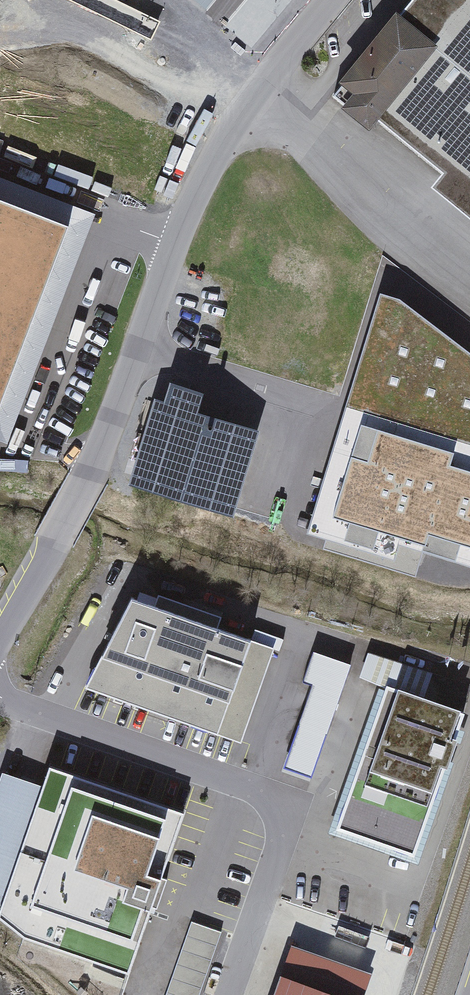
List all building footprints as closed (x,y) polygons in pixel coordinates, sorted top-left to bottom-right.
[(335,102),(380,136),(385,129),(448,183),(437,196),(469,222),(469,0),(420,0),(335,102)] [(0,199),(0,404),(68,226),(0,199)] [(400,306),(380,300),(308,538),(325,543),(323,550),(415,577),(421,556),(469,571),(469,357),(400,306)] [(204,403),(170,393),(165,409),(156,406),(130,490),(233,522),(259,440),(198,421),(204,403)] [(200,623),(128,598),(96,689),(168,715),(200,623)] [(350,668),(314,655),(303,685),(312,689),(285,771),(310,780),(350,668)] [(337,827),(414,853),(463,710),(386,684),(337,827)] [(50,766),(0,910),(0,915),(25,934),(130,971),(185,813),(50,766)] [(191,919),(165,994),(197,994),(219,929),(191,919)] [(289,981),(284,994),(329,994),(289,981)]
